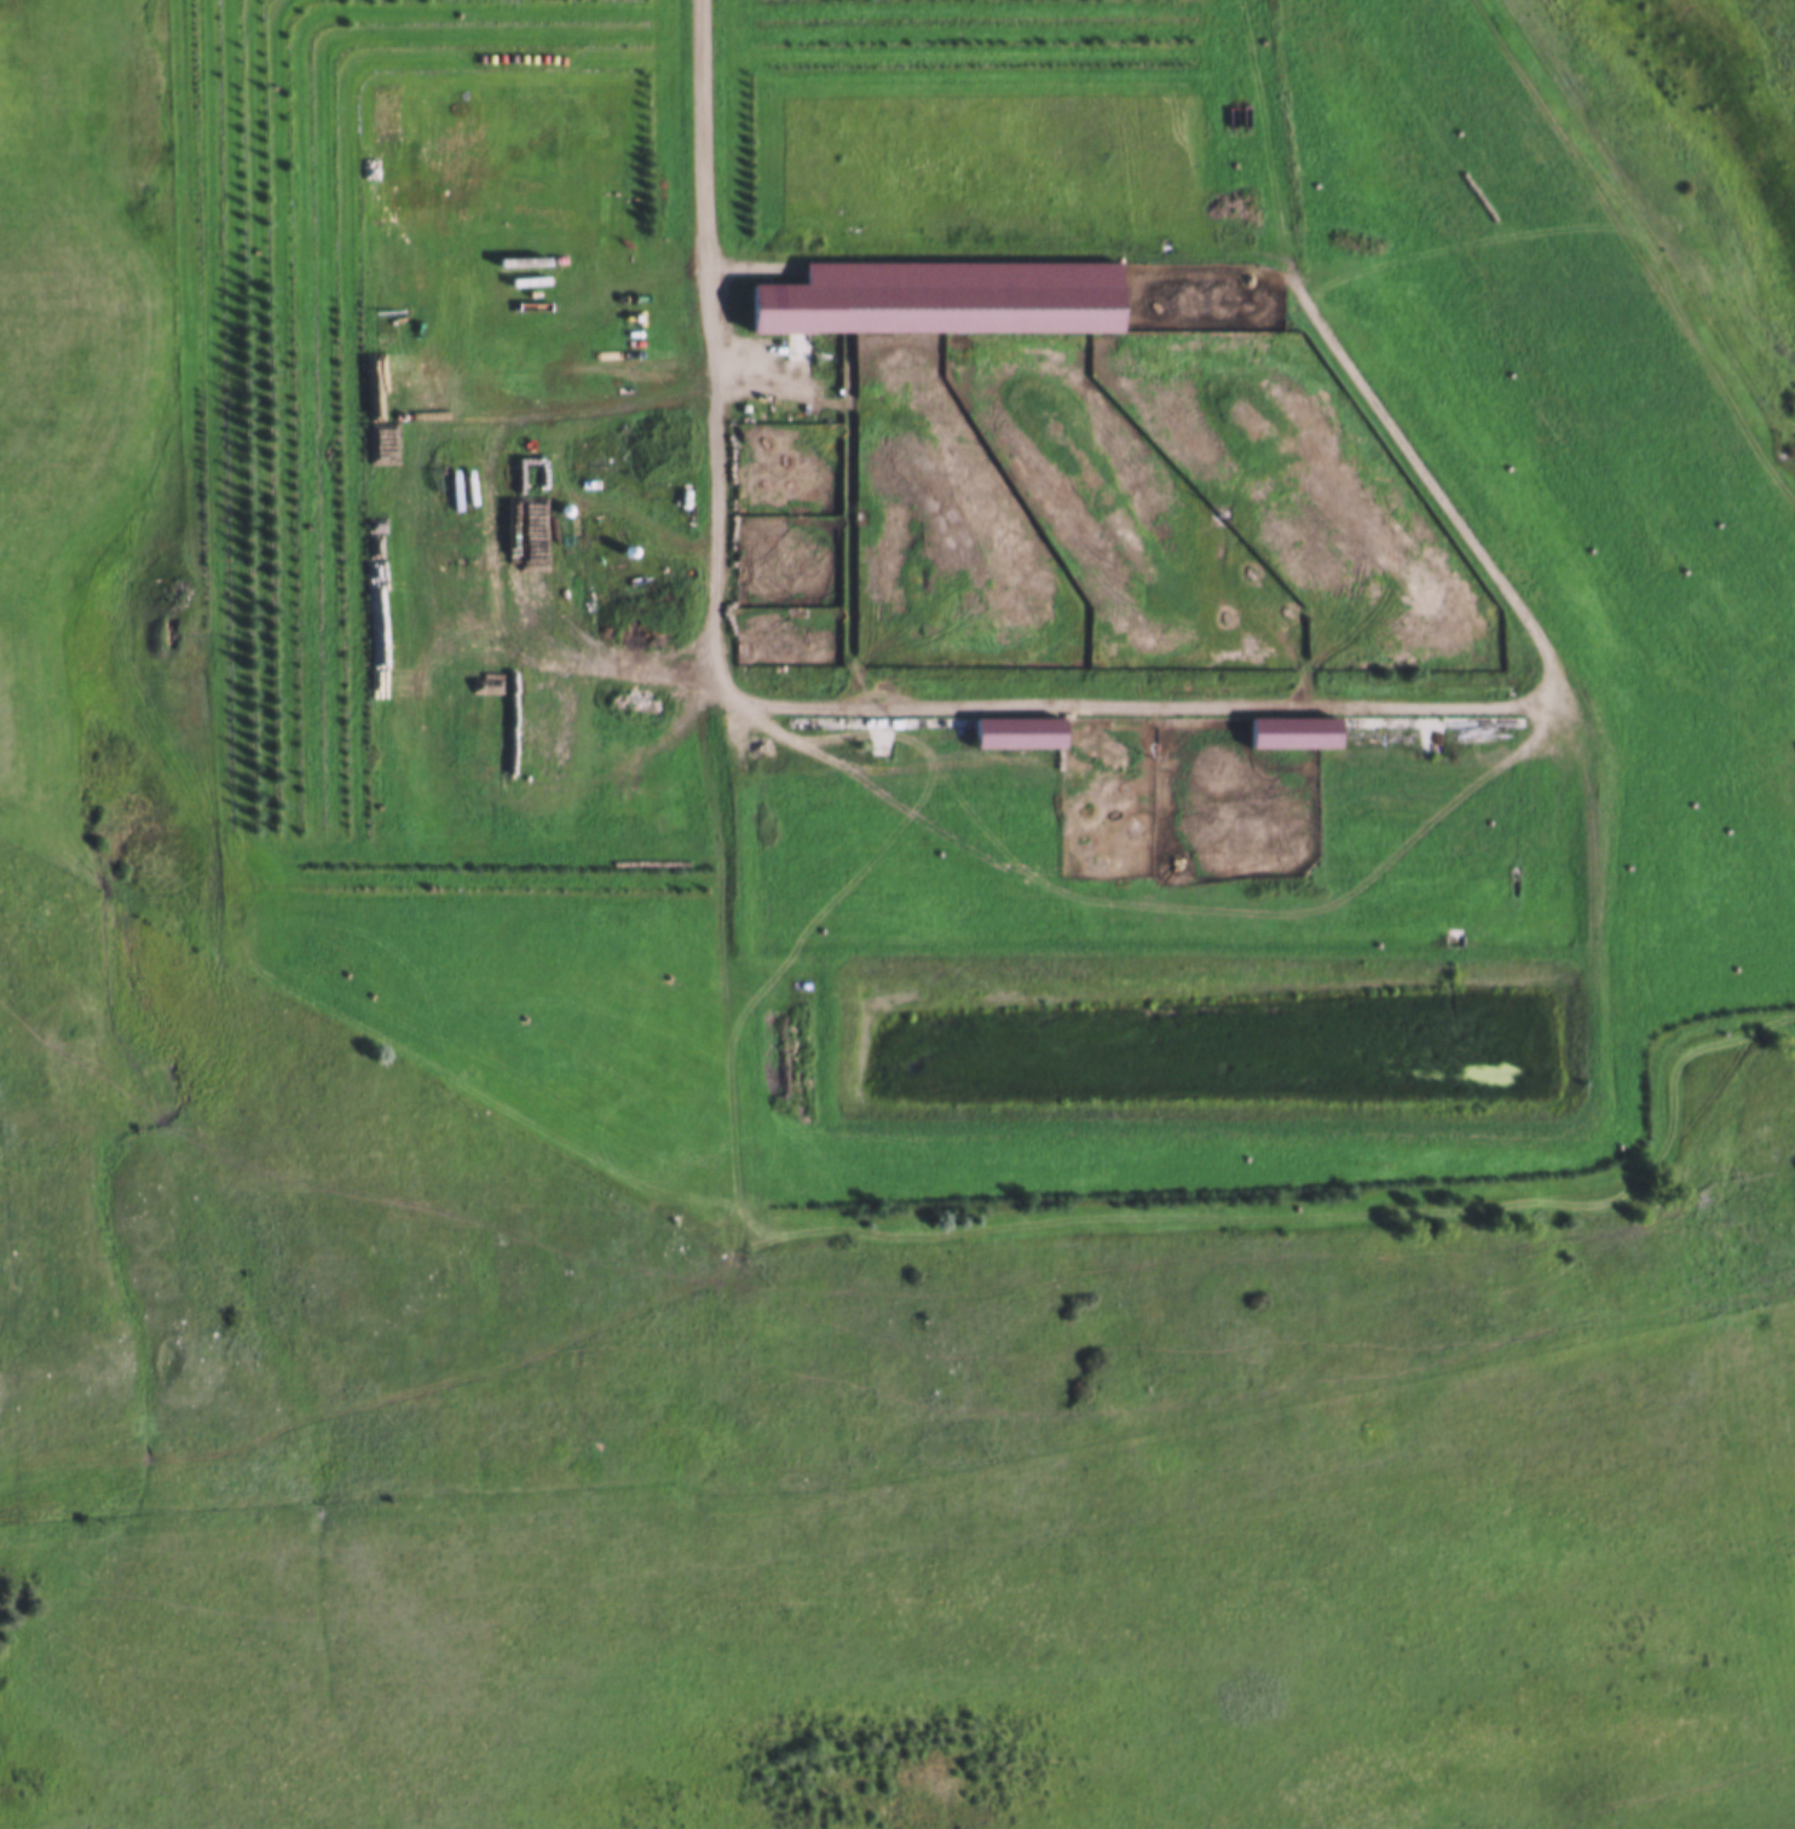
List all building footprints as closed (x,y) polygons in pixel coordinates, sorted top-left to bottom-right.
[(800,250),(800,273),(746,273),(748,327),(1116,323),(1116,248),(800,250)] [(972,711),(1060,711),(1060,743),(972,743),(972,711)] [(1246,743),(1246,711),(1335,711),(1335,743),(1246,743)]
